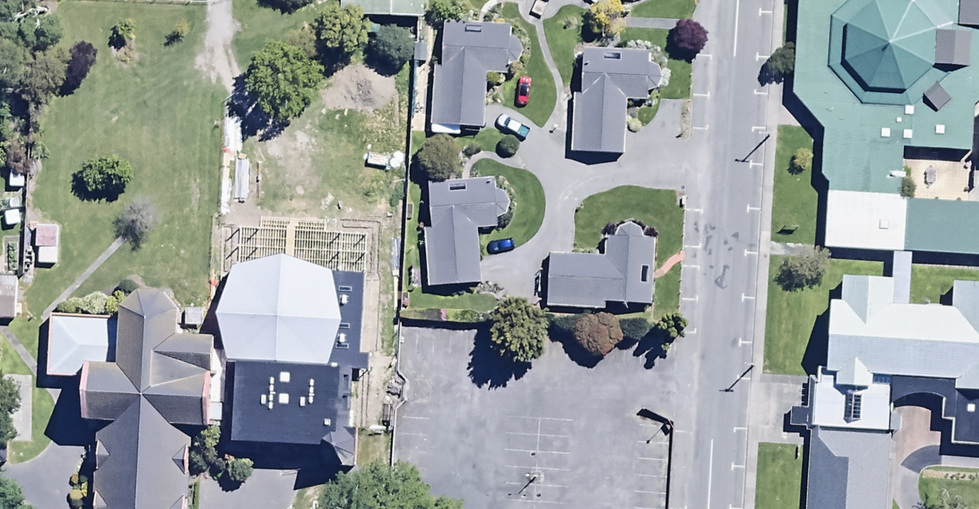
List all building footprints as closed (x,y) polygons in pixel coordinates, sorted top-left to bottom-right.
[(423,0),(341,0),(340,22),(422,26),(423,0)] [(792,92),(837,135),(828,258),(978,268),(978,0),(799,0),(792,92)] [(510,45),(511,31),(444,29),(443,71),(432,71),(431,140),(459,141),(459,133),(483,134),(485,78),(507,79),(508,70),(516,71),(522,61),(518,47),(510,45)] [(582,98),(573,98),(571,161),(625,163),(627,107),(645,107),(645,97),(655,97),(662,84),(656,74),(647,71),(647,58),(582,58),(582,98)] [(431,233),(423,233),(427,292),(479,289),(476,232),(496,231),(496,222),(505,221),(507,210),(503,198),(494,197),(493,185),(428,188),(431,233)] [(245,256),(246,221),(221,220),(221,245),(230,245),(230,256),(245,256)] [(57,269),(58,233),(35,232),(34,255),(37,255),(37,268),(57,269)] [(651,312),(654,246),(642,245),(639,237),(633,232),(621,234),(615,242),(607,242),(605,264),(546,262),(544,312),(605,315),(606,309),(651,312)] [(289,256),(244,262),(224,311),(241,362),(237,439),(346,444),(353,266),(289,256)] [(833,303),(828,366),(978,376),(978,280),(962,279),(959,312),(896,307),(899,275),(845,271),(843,304),(833,303)] [(14,326),(14,281),(0,280),(0,326),(14,326)] [(195,307),(122,304),(120,358),(90,357),(88,407),(118,408),(114,508),(187,508),(191,417),(216,418),(219,340),(194,339),(195,307)] [(824,447),(820,508),(893,508),(896,451),(824,447)]
